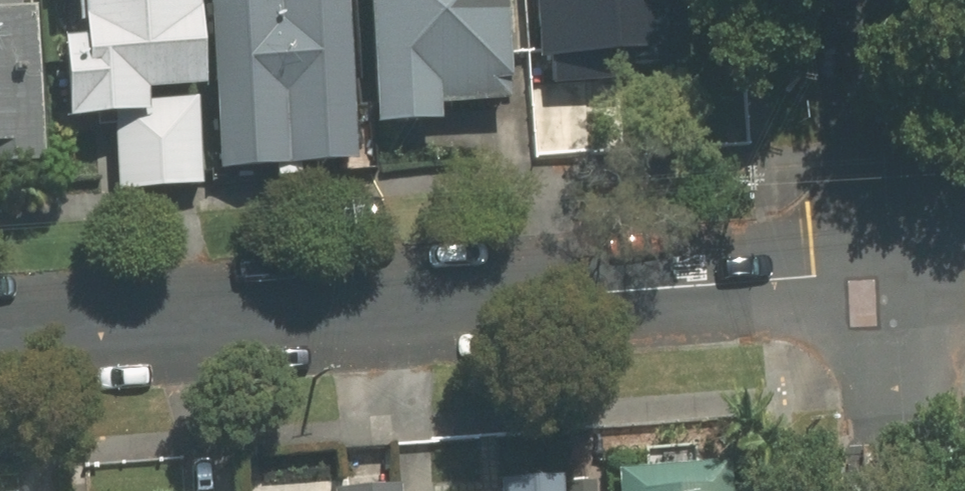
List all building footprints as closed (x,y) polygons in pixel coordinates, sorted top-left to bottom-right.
[(42,174),(36,0),(0,0),(0,176),(42,174)] [(79,52),(53,53),(57,126),(106,124),(110,202),(207,196),(196,0),(77,0),(79,52)] [(344,0),(207,0),(215,174),(352,168),(344,0)] [(504,0),(366,0),(374,133),(439,129),(438,109),(510,105),(504,0)] [(680,57),(677,0),(533,0),(538,91),(631,86),(630,60),(680,57)] [(722,461),(613,469),(615,490),(724,490),(722,461)] [(556,477),(481,481),(481,490),(557,490),(556,477)] [(387,482),(327,486),(327,490),(388,490),(387,482)]
